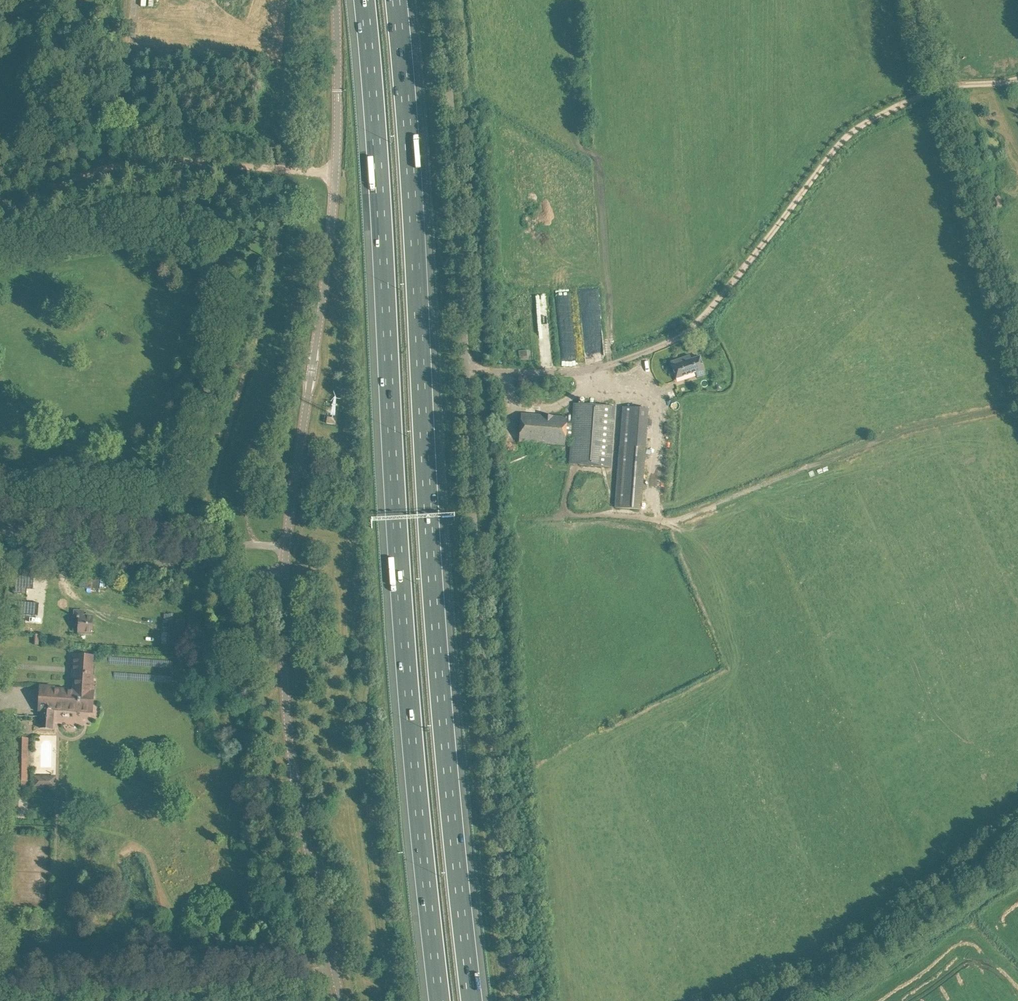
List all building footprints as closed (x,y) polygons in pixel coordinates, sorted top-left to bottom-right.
[(1000,196),(991,199),(994,211),(1004,208),(1000,196)] [(699,357),(683,362),(682,358),(670,362),(673,372),(676,379),(695,372),(697,377),(705,374),(702,366),(699,357)] [(691,383),(678,386),(680,393),(693,390),(691,383)] [(571,437),(569,463),(610,466),(615,406),(574,403),(572,424),(571,437)] [(647,409),(622,407),(615,507),(640,509),(647,409)] [(527,442),(526,448),(533,448),(533,451),(537,451),(538,443),(565,445),(565,436),(571,437),(572,424),(566,424),(567,417),(521,414),(519,441),(527,442)] [(81,576),(79,587),(98,589),(99,578),(81,576)] [(15,577),(14,596),(26,596),(26,590),(32,590),(33,579),(27,578),(15,577)] [(75,596),(74,610),(73,629),(91,630),(94,597),(75,596)] [(14,613),(13,625),(17,625),(25,626),(25,623),(26,614),(38,615),(38,603),(15,601),(14,613)] [(169,621),(168,646),(183,646),(184,622),(169,621)] [(93,692),(91,692),(93,656),(73,655),(72,677),(74,677),(73,691),(55,689),(55,687),(40,687),(39,709),(38,709),(38,710),(41,710),(40,717),(40,723),(52,723),(53,709),(59,709),(59,716),(67,717),(67,710),(92,711),(93,692)] [(14,787),(28,787),(29,738),(16,738),(14,787)] [(33,775),(33,787),(56,788),(56,776),(33,775)]
